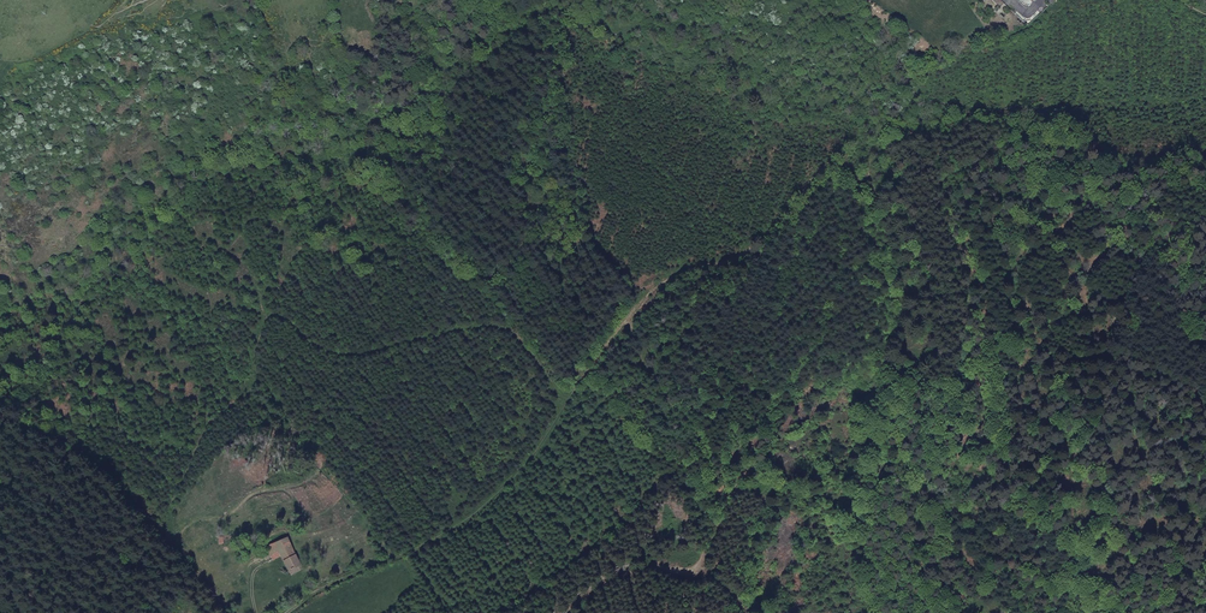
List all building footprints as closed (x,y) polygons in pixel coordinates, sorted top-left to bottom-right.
[(298,571),(303,568),(288,538),(266,547),(272,559),(280,555),(288,571),(296,567),(298,571)] [(305,580),(299,572),(292,576),(298,585),(305,580)]
